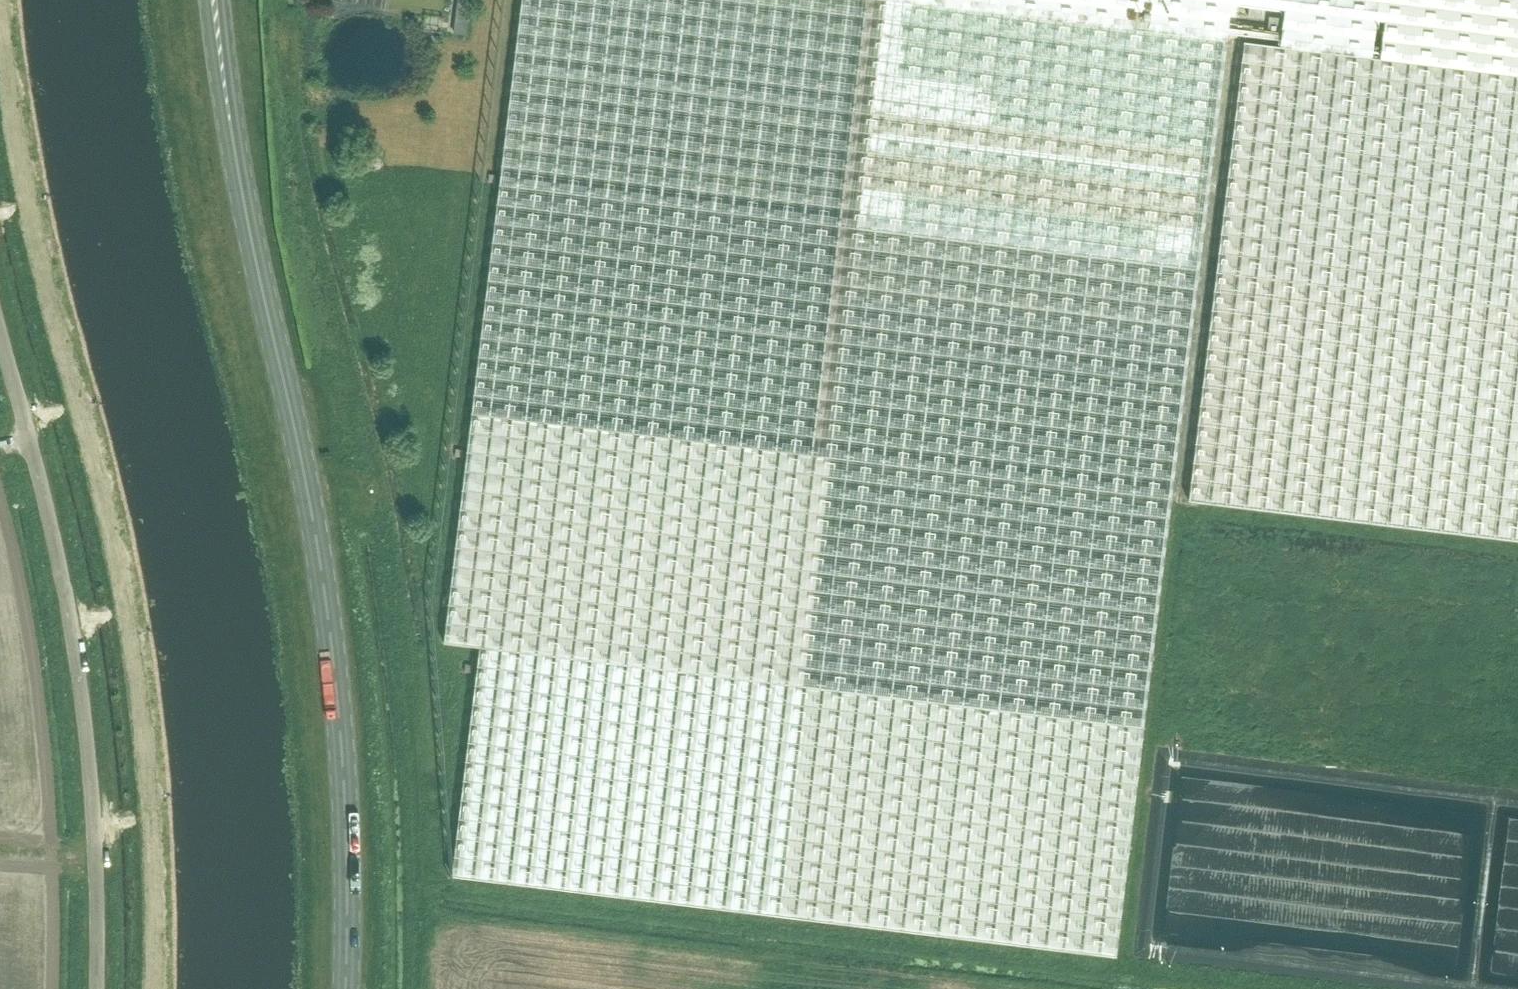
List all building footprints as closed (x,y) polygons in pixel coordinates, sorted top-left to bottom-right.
[(1371,56),(1377,0),(521,0),(443,642),(479,646),(451,875),(1114,955),(1139,741),(1169,500),(1195,288),(1231,2),(1283,8),(1279,46),(1243,42),(1213,290),(1187,500),(1517,540),(1517,73),(1371,56)] [(1371,56),(1517,73),(1517,0),(1377,0),(1371,56)] [(456,20),(454,32),(466,34),(468,22),(456,20)]
